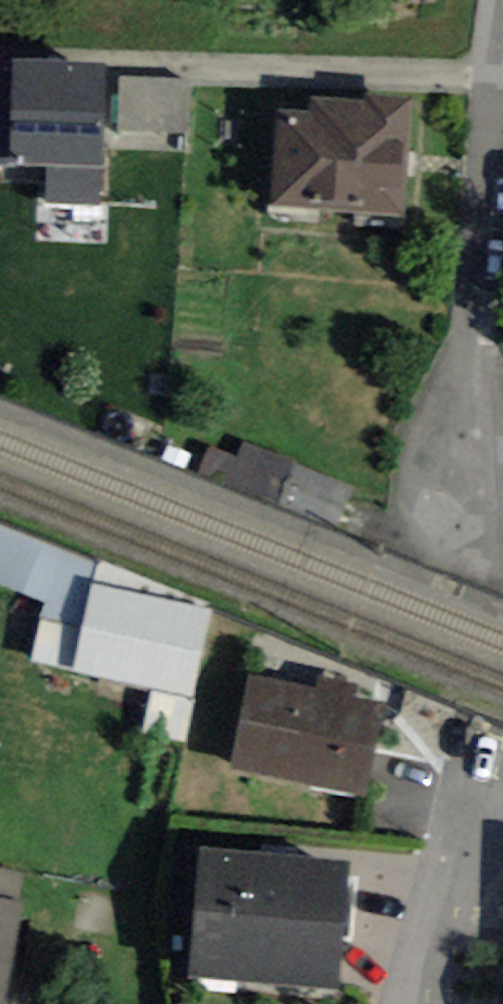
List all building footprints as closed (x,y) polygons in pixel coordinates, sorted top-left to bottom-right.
[(105,63),(0,60),(0,165),(46,166),(45,201),(101,202),(105,63)] [(192,82),(119,77),(114,145),(187,151),(192,82)] [(277,109),(272,210),(405,216),(410,101),(312,96),(312,111),(277,109)] [(236,460),(207,449),(200,466),(338,522),(353,487),(244,442),(236,460)] [(43,601),(86,610),(92,584),(99,564),(0,523),(0,584),(43,601)] [(213,611),(92,584),(86,610),(72,672),(153,688),(193,696),(213,611)] [(30,663),(72,672),(86,610),(43,601),(30,663)] [(250,677),(230,770),(366,799),(386,706),(250,677)] [(184,741),(193,696),(153,688),(144,733),(184,741)] [(198,854),(188,981),(337,993),(347,866),(198,854)] [(24,905),(16,904),(22,876),(0,871),(0,1003),(4,1003),(24,905)]
